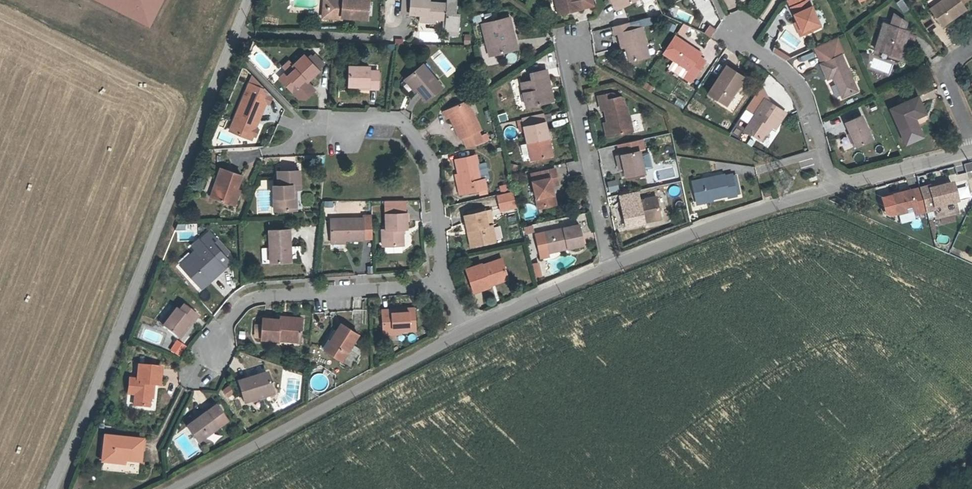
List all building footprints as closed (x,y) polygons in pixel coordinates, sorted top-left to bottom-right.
[(162,0),(99,0),(149,25),(162,0)] [(368,0),(350,0),(349,1),(343,1),(343,0),(323,0),(323,8),(330,8),(329,16),(367,19),(368,0)] [(410,0),(403,0),(402,13),(409,14),(410,0)] [(456,5),(456,0),(447,0),(447,3),(429,2),(429,0),(410,0),(409,14),(419,14),(427,15),(427,18),(435,19),(446,20),(445,30),(458,31),(459,14),(455,14),(456,5)] [(593,0),(561,0),(561,2),(559,2),(561,13),(581,9),(581,8),(594,5),(593,0)] [(617,10),(636,0),(612,0),(617,10)] [(809,0),(788,0),(798,22),(803,34),(821,26),(809,0)] [(902,0),(900,0),(896,3),(904,13),(909,9),(902,0)] [(967,0),(942,0),(941,1),(941,0),(927,0),(932,7),(931,8),(943,25),(965,9),(961,4),(967,0)] [(435,23),(435,19),(427,18),(427,15),(419,14),(419,22),(435,23)] [(913,45),(916,36),(908,33),(909,31),(905,30),(907,22),(895,14),(891,25),(889,25),(881,51),(900,57),(905,42),(913,45)] [(935,26),(928,16),(922,21),(929,30),(935,26)] [(653,24),(651,17),(640,20),(642,27),(653,24)] [(517,49),(513,30),(510,31),(506,18),(482,24),(489,56),(517,49)] [(642,27),(640,20),(614,26),(616,34),(619,33),(622,48),(627,47),(631,61),(649,57),(642,27)] [(803,34),(798,22),(795,23),(801,36),(803,34)] [(881,51),(889,25),(884,23),(875,49),(881,51)] [(703,33),(711,37),(715,28),(707,24),(703,33)] [(684,36),(688,28),(683,25),(678,32),(684,36)] [(699,57),(701,54),(675,36),(664,53),(674,60),(690,70),(685,77),(692,82),(706,61),(699,57)] [(819,51),(836,43),(842,54),(844,53),(837,39),(814,50),(821,64),(824,63),(819,51)] [(842,54),(836,43),(819,51),(824,63),(821,64),(828,80),(833,77),(843,98),(858,91),(842,54)] [(307,81),(319,70),(318,69),(309,60),(304,54),(293,65),(286,71),(279,78),(291,91),(304,79),(306,80),(307,81)] [(324,63),(315,54),(309,60),(318,69),(324,63)] [(286,71),(293,65),(289,60),(282,67),(286,71)] [(690,70),(674,60),(669,68),(684,79),(685,77),(690,70)] [(425,100),(441,87),(423,64),(407,78),(416,89),(425,100)] [(726,105),(745,77),(727,65),(708,93),(726,105)] [(377,88),(378,71),(369,71),(369,66),(349,66),(348,85),(359,85),(368,86),(368,88),(377,88)] [(550,102),(545,78),(548,77),(546,69),(530,73),(532,80),(521,82),(526,107),(550,102)] [(245,83),(248,77),(241,74),(239,80),(245,83)] [(553,101),(548,77),(545,78),(550,102),(553,101)] [(416,89),(407,78),(404,79),(414,91),(416,89)] [(293,93),(306,80),(304,79),(291,91),(293,93)] [(257,122),(265,102),(258,100),(262,92),(256,86),(249,83),(230,130),(246,137),(252,121),(257,122)] [(786,113),(772,103),(762,84),(746,109),(755,115),(745,129),(760,138),(769,124),(772,126),(776,128),(786,113)] [(628,116),(626,106),(625,107),(623,98),(620,96),(607,99),(606,94),(598,95),(602,110),(605,109),(608,122),(609,122),(612,135),(633,131),(630,115),(628,116)] [(677,97),(673,103),(682,109),(686,103),(677,97)] [(925,113),(918,97),(891,109),(898,125),(925,113)] [(480,130),(467,100),(443,111),(446,119),(449,117),(460,139),(462,138),(466,147),(483,143),(478,131),(480,130)] [(901,132),(928,119),(925,113),(898,125),(901,132)] [(548,137),(543,114),(522,119),(531,160),(550,156),(546,138),(548,137)] [(872,139),(861,115),(845,122),(856,146),(872,139)] [(555,125),(567,122),(566,117),(554,119),(555,125)] [(250,139),(257,122),(252,121),(246,137),(250,139)] [(763,140),(772,126),(769,124),(760,138),(763,140)] [(644,172),(639,150),(616,155),(618,163),(623,162),(624,168),(626,176),(644,172)] [(853,154),(855,162),(864,160),(862,151),(853,154)] [(481,180),(478,164),(476,155),(455,159),(458,174),(461,185),(463,184),(465,193),(474,191),(486,188),(484,180),(481,180)] [(489,179),(485,162),(478,164),(481,180),(484,180),(489,179)] [(965,172),(971,170),(971,162),(963,164),(965,172)] [(236,189),(241,175),(221,168),(210,197),(230,204),(235,189),(236,189)] [(554,195),(551,185),(550,178),(557,176),(555,169),(531,174),(538,208),(553,205),(550,195),(554,195)] [(293,209),(292,189),(295,189),(300,189),(299,170),(278,171),(278,185),(273,185),(274,210),(293,209)] [(465,193),(463,184),(461,185),(458,174),(455,175),(460,194),(465,193)] [(733,175),(733,174),(725,176),(725,174),(693,181),(697,202),(728,195),(729,197),(737,195),(737,194),(733,175)] [(558,184),(557,176),(550,178),(551,185),(558,184)] [(616,179),(606,181),(608,192),(618,190),(616,179)] [(920,189),(926,212),(935,210),(934,207),(957,201),(952,184),(944,186),(930,190),(929,186),(920,189)] [(234,205),(239,190),(236,189),(235,189),(230,204),(234,205)] [(916,215),(926,212),(920,189),(892,196),(897,215),(915,210),(916,215)] [(516,207),(513,191),(498,195),(501,210),(516,207)] [(660,215),(657,197),(639,200),(640,204),(623,208),(627,227),(645,223),(644,219),(660,215)] [(407,229),(406,213),(404,213),(403,200),(385,200),(386,229),(382,229),(382,246),(403,245),(403,229),(407,229)] [(495,241),(492,225),(494,224),(491,211),(485,212),(484,211),(464,215),(467,230),(471,229),(475,245),(495,241)] [(372,238),(371,215),(363,216),(363,218),(330,219),(331,240),(345,240),(364,239),(364,238),(372,238)] [(584,244),(579,224),(543,232),(547,250),(567,246),(567,248),(584,244)] [(524,234),(534,232),(533,225),(523,227),(524,234)] [(291,262),(290,247),(290,229),(269,230),(270,248),(270,263),(291,262)] [(197,284),(227,258),(225,256),(213,243),(217,239),(210,232),(200,241),(199,240),(192,247),(195,250),(199,255),(183,269),(197,284)] [(946,244),(947,237),(938,234),(936,241),(946,244)] [(229,253),(217,239),(213,243),(225,256),(229,253)] [(535,250),(533,242),(527,243),(529,252),(535,250)] [(299,261),(298,246),(290,247),(291,262),(299,261)] [(270,263),(270,248),(262,248),(263,263),(270,263)] [(183,269),(199,255),(195,250),(179,264),(183,269)] [(202,289),(231,263),(227,258),(197,284),(202,289)] [(488,282),(507,275),(501,258),(482,265),(481,263),(465,269),(473,292),(489,286),(489,285),(488,282)] [(531,262),(535,277),(543,275),(539,260),(531,262)] [(489,285),(508,278),(507,275),(488,282),(489,285)] [(192,323),(197,316),(183,305),(179,311),(176,309),(162,326),(177,338),(190,321),(192,323)] [(162,326),(176,309),(173,307),(160,324),(162,326)] [(416,330),(415,308),(381,310),(382,332),(401,331),(416,330)] [(300,339),(302,319),(280,317),(279,319),(263,318),(262,326),(261,331),(261,338),(278,340),(278,337),(300,339)] [(192,323),(190,321),(177,338),(179,340),(192,323)] [(351,344),(358,334),(341,323),(336,330),(330,340),(333,341),(326,351),(341,360),(349,348),(351,344)] [(326,351),(333,341),(330,340),(336,330),(332,328),(320,347),(326,351)] [(170,352),(181,355),(185,343),(174,339),(170,352)] [(360,355),(360,349),(351,344),(349,348),(360,355)] [(159,386),(161,367),(138,365),(137,380),(129,379),(128,389),(136,389),(135,394),(134,406),(148,407),(149,399),(150,385),(153,385),(159,386)] [(273,394),(267,373),(238,382),(244,403),(273,394)] [(234,392),(229,386),(223,391),(228,397),(234,392)] [(198,442),(227,421),(214,404),(203,412),(205,414),(196,420),(187,427),(198,442)] [(196,420),(205,414),(203,412),(195,418),(196,420)] [(140,462),(142,440),(104,436),(101,461),(123,464),(123,460),(140,462)]
